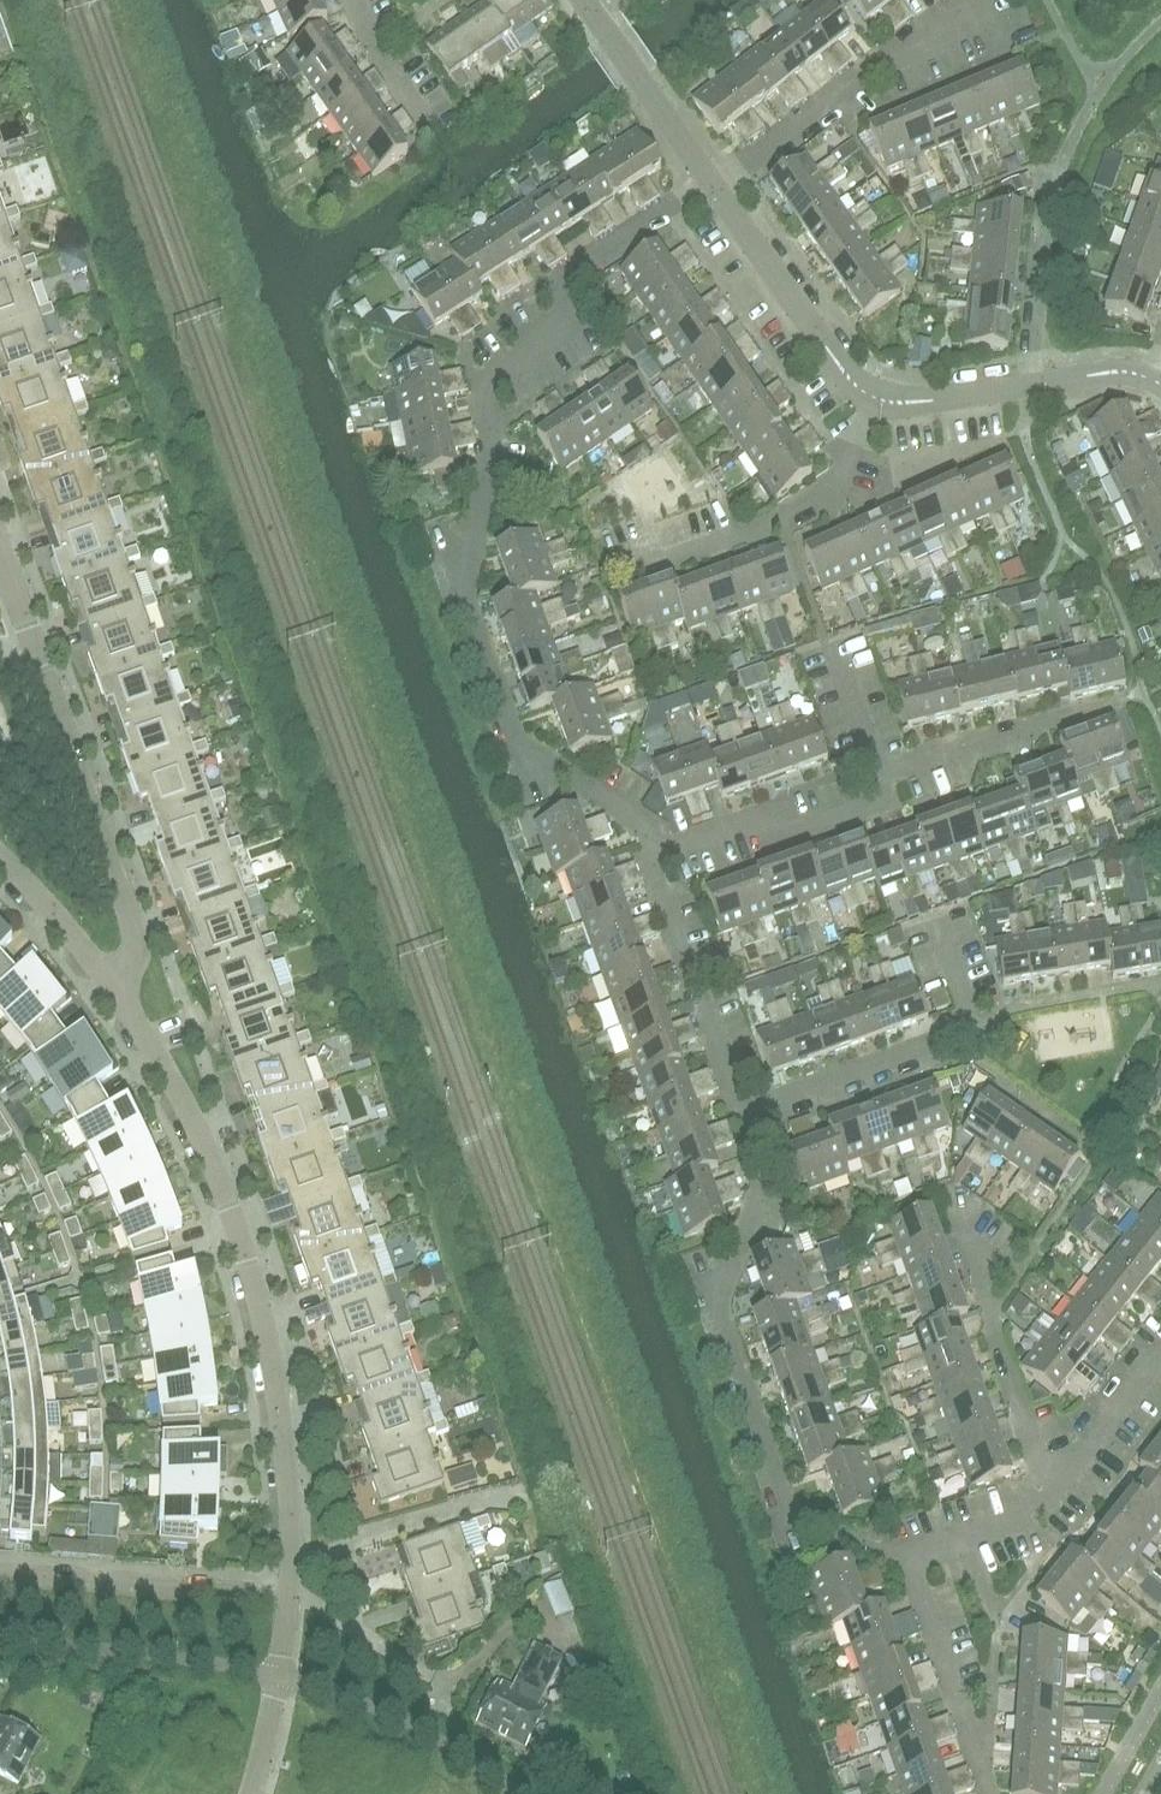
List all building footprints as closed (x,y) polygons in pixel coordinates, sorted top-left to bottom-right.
[(278,12),(306,0),(273,0),(278,12)] [(319,0),(306,0),(278,12),(289,36),(290,35),(303,29),(328,18),(319,0)] [(516,0),(490,0),(487,2),(512,37),(532,23),(516,0)] [(547,0),(516,0),(532,23),(553,8),(547,0)] [(802,15),(844,69),(852,62),(838,43),(851,33),(836,13),(826,0),(822,0),(802,15)] [(836,13),(845,7),(840,0),(826,0),(836,13)] [(886,0),(852,0),(853,1),(866,21),(880,11),(894,31),(903,24),(886,0)] [(903,24),(913,18),(900,0),(886,0),(903,24)] [(512,37),(487,2),(467,16),(500,63),(508,57),(500,45),(512,37)] [(0,14),(0,61),(15,56),(0,14)] [(844,69),(802,15),(780,32),(807,67),(820,57),(834,76),(844,69)] [(500,63),(467,16),(447,30),(471,65),(483,57),(492,69),(500,63)] [(302,74),(337,50),(322,29),(309,38),(296,47),(288,53),(302,74)] [(303,29),(290,35),(296,47),(309,38),(303,29)] [(336,38),(342,47),(353,39),(347,30),(336,38)] [(471,65),(447,30),(426,45),(450,80),(451,79),(460,91),(468,85),(460,73),(471,65)] [(238,31),(220,38),(226,54),(244,47),(238,31)] [(807,67),(780,32),(759,49),(800,103),(809,96),(794,77),(807,67)] [(730,38),(721,45),(732,59),(741,52),(730,38)] [(359,47),(353,39),(342,47),(348,55),(359,47)] [(272,65),(261,48),(240,63),(251,79),(260,73),(272,65)] [(800,103),(759,49),(737,66),(764,100),(776,91),(791,110),(800,103)] [(316,94),(351,70),(337,50),(302,74),(316,94)] [(1040,105),(1023,65),(997,76),(1022,136),(1033,132),(1024,112),(1040,105)] [(764,100),(737,66),(715,83),(757,136),(765,129),(751,110),(764,100)] [(331,114),(365,90),(351,70),(316,94),(331,114)] [(364,78),(370,87),(381,79),(375,70),(364,78)] [(1022,136),(997,76),(972,86),(989,127),(1004,121),(1012,140),(1022,136)] [(387,87),(381,79),(370,87),(376,95),(387,87)] [(757,136),(715,83),(693,100),(719,135),(733,124),(748,143),(757,136)] [(989,127),(972,86),(946,97),(972,157),(982,153),(974,133),(989,127)] [(345,134),(379,110),(365,90),(331,114),(345,134)] [(972,157),(946,97),(921,108),(938,148),(953,142),(961,162),(972,157)] [(938,148),(921,108),(896,118),(921,179),(932,174),(923,154),(938,148)] [(359,154),(393,130),(379,110),(345,134),(359,154)] [(392,118),(398,127),(409,119),(403,111),(392,118)] [(921,179),(896,118),(870,130),(887,170),(903,163),(911,183),(921,179)] [(415,128),(409,119),(398,127),(404,135),(415,128)] [(373,176),(408,151),(393,130),(359,154),(373,176)] [(661,168),(638,131),(614,147),(650,203),(660,197),(647,177),(661,168)] [(853,141),(832,156),(833,157),(840,167),(851,158),(860,152),(853,141)] [(650,203),(614,147),(591,161),(614,198),(628,189),(641,209),(650,203)] [(866,160),(860,152),(851,158),(857,166),(866,160)] [(786,204),(840,167),(833,157),(815,170),(806,156),(770,181),(786,204)] [(972,157),(961,162),(966,172),(976,168),(972,157)] [(614,198),(591,161),(568,176),(604,233),(614,227),(601,207),(614,198)] [(1158,161),(1142,204),(1160,211),(1160,162),(1158,161)] [(838,201),(828,188),(846,176),(840,167),(786,204),(802,227),(838,201)] [(1098,174),(1094,186),(1098,187),(1111,192),(1116,180),(1101,175),(1098,174)] [(604,233),(568,176),(545,191),(568,228),(582,219),(595,239),(604,233)] [(1018,178),(1001,185),(1006,198),(1024,191),(1018,178)] [(568,228),(545,191),(521,206),(558,263),(567,257),(554,237),(568,228)] [(1093,191),(1090,199),(1094,200),(1098,201),(1100,193),(1096,192),(1093,191)] [(927,194),(913,200),(919,215),(933,209),(927,194)] [(0,197),(0,220),(7,217),(9,222),(21,218),(17,208),(5,212),(0,197)] [(818,249),(871,211),(865,202),(847,215),(838,201),(802,227),(818,249)] [(1142,204),(1133,230),(1160,240),(1160,211),(1142,204)] [(558,263),(521,206),(498,221),(522,258),(535,249),(548,269),(558,263)] [(1019,240),(1022,211),(979,207),(977,224),(955,222),(954,233),(1019,240)] [(869,246),(860,233),(878,221),(871,211),(818,249),(833,271),(869,246)] [(9,222),(7,217),(0,220),(0,274),(24,266),(26,270),(38,266),(35,256),(22,261),(9,222)] [(522,258),(498,221),(475,236),(512,293),(521,287),(508,266),(522,258)] [(1133,230),(1124,256),(1160,269),(1160,240),(1133,230)] [(1016,267),(1019,240),(954,233),(954,234),(976,236),(974,251),(953,249),(951,260),(1016,267)] [(512,293),(475,236),(451,251),(457,261),(458,260),(476,287),(477,286),(489,279),(502,299),(512,293)] [(637,294),(692,255),(686,246),(666,260),(657,245),(621,270),(637,294)] [(849,294),(903,257),(896,247),(879,260),(869,246),(833,271),(849,294)] [(80,248),(61,255),(66,271),(72,274),(87,268),(80,248)] [(688,292),(679,278),(699,265),(692,255),(637,294),(652,316),(688,292)] [(1160,274),(1160,269),(1124,256),(1115,281),(1153,295),(1160,274)] [(901,292),(891,278),(909,265),(903,257),(849,294),(866,317),(901,292)] [(458,260),(457,261),(435,275),(472,332),(481,326),(468,306),(483,296),(477,286),(476,287),(458,260)] [(1013,294),(1016,267),(951,260),(950,272),(972,274),(970,290),(1013,294)] [(26,270),(24,266),(0,274),(0,329),(41,314),(43,319),(55,315),(52,305),(39,309),(26,270)] [(472,332),(435,275),(411,290),(435,327),(449,318),(462,338),(472,332)] [(1144,322),(1153,295),(1115,281),(1105,308),(1144,322)] [(1011,322),(1013,294),(970,290),(968,306),(947,304),(946,315),(1011,322)] [(667,339),(723,301),(717,292),(697,305),(688,292),(652,316),(667,339)] [(98,296),(86,301),(88,306),(97,310),(102,309),(98,296)] [(719,337),(710,324),(730,310),(723,301),(667,339),(683,361),(719,337)] [(43,319),(41,314),(0,329),(0,383),(58,363),(60,368),(72,363),(69,353),(57,358),(43,319)] [(434,343),(414,314),(389,330),(434,343)] [(1008,350),(1011,322),(946,315),(945,326),(966,328),(964,346),(1008,350)] [(698,384),(754,346),(748,337),(728,350),(719,337),(683,361),(698,384)] [(931,341),(913,339),(911,363),(929,365),(931,341)] [(411,340),(409,351),(426,355),(428,344),(411,340)] [(750,383),(741,369),(760,355),(754,346),(698,384),(714,407),(750,383)] [(437,375),(434,358),(391,367),(397,395),(463,381),(461,370),(437,375)] [(60,368),(58,363),(0,383),(0,402),(5,415),(6,414),(4,410),(11,408),(19,431),(75,411),(77,416),(90,412),(86,402),(74,406),(60,368)] [(654,409),(630,373),(615,382),(602,363),(593,369),(631,425),(654,409)] [(631,425),(593,369),(583,375),(597,395),(583,404),(608,440),(631,425)] [(445,413),(442,397),(466,392),(463,381),(397,395),(403,422),(445,413)] [(729,430),(785,392),(779,383),(759,396),(750,383),(714,407),(729,430)] [(781,428),(772,415),(792,401),(785,392),(729,430),(745,453),(781,428)] [(608,440),(583,404),(570,413),(557,393),(547,400),(585,456),(608,440)] [(585,456),(547,400),(538,406),(552,426),(537,435),(562,472),(585,456)] [(1099,452),(1160,422),(1155,412),(1133,423),(1126,407),(1111,414),(1104,401),(1078,414),(1085,427),(1087,426),(1099,452)] [(91,455),(77,416),(75,411),(19,431),(27,455),(21,457),(19,452),(18,453),(28,482),(93,460),(94,465),(107,460),(103,450),(91,455)] [(449,429),(445,413),(403,422),(408,449),(475,435),(472,424),(449,429)] [(1143,443),(1160,434),(1160,425),(1160,422),(1099,452),(1111,476),(1150,457),(1143,443)] [(672,426),(659,435),(666,444),(678,436),(672,426)] [(760,475),(816,437),(810,428),(790,441),(781,428),(745,453),(760,475)] [(457,468),(453,451),(477,446),(475,435),(408,449),(414,477),(457,468)] [(812,474),(803,460),(822,446),(816,437),(760,475),(776,499),(812,474)] [(1160,483),(1160,470),(1157,472),(1150,457),(1111,476),(1123,501),(1160,483)] [(108,503),(94,465),(93,460),(28,482),(39,512),(40,511),(39,507),(45,505),(53,528),(110,508),(111,513),(124,509),(120,499),(108,503)] [(1025,500),(1007,460),(981,472),(1008,531),(1018,526),(1009,507),(1025,500)] [(1061,468),(1059,469),(1064,480),(1065,479),(1073,475),(1079,473),(1074,462),(1068,465),(1061,468)] [(602,464),(594,469),(600,479),(608,474),(602,464)] [(1008,531),(981,472),(956,483),(974,523),(989,516),(998,536),(1008,531)] [(974,523),(956,483),(931,494),(958,554),(968,549),(959,529),(974,523)] [(1123,501),(1135,526),(1160,513),(1160,483),(1123,501)] [(456,486),(440,489),(441,494),(457,491),(456,486)] [(958,554),(931,494),(906,505),(924,545),(939,539),(948,558),(958,554)] [(1097,503),(1089,507),(1093,515),(1101,511),(1097,503)] [(906,505),(881,517),(908,576),(918,572),(909,552),(924,545),(906,505)] [(125,552),(111,513),(110,508),(53,528),(62,552),(55,554),(54,549),(52,550),(63,579),(127,557),(129,562),(141,557),(137,547),(125,552)] [(1160,544),(1160,513),(1135,526),(1147,550),(1160,544)] [(908,576),(881,517),(856,528),(874,568),(889,561),(898,581),(908,576)] [(856,528),(831,539),(858,599),(868,594),(859,574),(874,568),(856,528)] [(568,551),(564,541),(544,548),(538,532),(497,546),(506,573),(568,551)] [(858,599),(831,539),(805,551),(823,591),(839,584),(848,603),(856,600),(858,599)] [(1147,550),(1159,576),(1160,576),(1160,575),(1160,544),(1147,550)] [(557,586),(551,569),(572,562),(568,551),(506,573),(515,598),(515,599),(535,592),(535,593),(557,586)] [(794,592),(780,551),(753,561),(775,622),(785,619),(778,598),(794,592)] [(142,600),(129,562),(127,557),(63,579),(73,609),(75,609),(73,604),(79,602),(88,625),(144,605),(146,610),(158,606),(155,596),(142,600)] [(775,622),(753,561),(727,570),(742,611),(757,606),(764,626),(775,622)] [(742,611),(727,570),(701,579),(723,641),(734,637),(727,617),(742,611)] [(918,572),(908,576),(911,583),(912,586),(923,581),(918,572)] [(686,619),(675,589),(677,588),(673,577),(646,587),(668,649),(678,645),(671,625),(685,619),(686,619)] [(701,579),(677,588),(675,589),(686,619),(685,619),(689,630),(705,624),(713,645),(723,641),(701,579)] [(958,581),(942,588),(947,600),(963,593),(958,581)] [(668,649),(646,587),(619,597),(634,638),(650,632),(657,652),(668,649)] [(1072,589),(1055,593),(1058,601),(1059,606),(1075,602),(1074,597),(1072,589)] [(565,611),(561,600),(540,607),(535,593),(535,592),(515,599),(515,598),(493,606),(503,633),(565,611)] [(1021,614),(1039,611),(1036,593),(1019,596),(1021,614)] [(868,594),(858,599),(861,607),(872,602),(868,594)] [(856,600),(848,603),(857,624),(867,620),(861,607),(858,599),(856,600)] [(159,649),(146,610),(144,605),(88,625),(96,649),(90,651),(88,646),(86,647),(97,676),(161,654),(163,659),(175,654),(172,644),(159,649)] [(580,617),(576,606),(565,611),(568,621),(580,617)] [(935,610),(922,613),(926,630),(940,627),(935,610)] [(554,644),(548,628),(568,621),(565,611),(503,633),(512,659),(554,644)] [(1035,613),(1024,616),(1028,631),(1038,628),(1039,628),(1035,613)] [(891,621),(896,636),(914,631),(909,616),(891,621)] [(1126,686),(1116,643),(1099,647),(1094,626),(1083,629),(1098,693),(1126,686)] [(1069,688),(1061,657),(1062,656),(1060,645),(1043,649),(1038,628),(1028,631),(1027,631),(1043,695),(1068,688),(1069,688)] [(1098,693),(1083,629),(1072,632),(1077,653),(1062,656),(1061,657),(1069,688),(1068,688),(1071,700),(1098,693)] [(1144,631),(1139,633),(1143,646),(1149,644),(1154,642),(1150,629),(1144,631)] [(1043,695),(1027,631),(1016,634),(1021,655),(1005,659),(1016,701),(1043,695)] [(784,649),(778,632),(770,635),(776,652),(784,649)] [(971,633),(960,636),(963,647),(974,644),(971,633)] [(613,638),(608,640),(613,653),(625,648),(621,635),(613,638)] [(1016,701),(1005,659),(990,663),(984,642),(974,644),(989,708),(1016,701)] [(579,652),(559,659),(554,644),(512,659),(522,684),(583,662),(579,652)] [(989,708),(974,644),(963,647),(968,668),(952,672),(963,714),(989,708)] [(176,697),(163,659),(161,654),(97,676),(107,706),(109,706),(107,701),(113,699),(122,722),(178,702),(180,707),(192,703),(189,693),(176,697)] [(741,654),(730,658),(734,670),(746,665),(741,654)] [(963,714),(952,672),(936,676),(931,655),(920,658),(936,721),(963,714)] [(936,721),(920,658),(909,660),(915,681),(898,685),(908,728),(936,721)] [(572,694),(566,680),(587,673),(583,662),(522,684),(531,711),(553,704),(553,702),(572,695),(572,694)] [(630,664),(619,668),(623,678),(634,673),(630,664)] [(623,706),(620,695),(599,703),(593,686),(572,694),(572,695),(553,702),(553,704),(562,728),(623,706)] [(706,704),(700,687),(686,692),(692,708),(706,704)] [(242,697),(230,702),(236,719),(248,714),(242,697)] [(194,746),(180,707),(178,702),(122,722),(130,746),(124,748),(122,743),(121,744),(131,773),(195,751),(197,756),(209,751),(206,741),(194,746)] [(637,702),(624,707),(627,716),(641,712),(637,702)] [(828,760),(813,719),(797,724),(790,704),(779,708),(801,769),(828,760)] [(613,740),(607,724),(627,716),(624,707),(623,706),(562,728),(572,755),(613,740)] [(733,708),(722,712),(728,726),(738,722),(733,708)] [(801,769),(779,708),(768,712),(776,732),(761,737),(775,779),(801,769)] [(775,779),(761,737),(745,743),(738,722),(728,726),(750,788),(775,779)] [(1129,763),(1114,722),(1087,732),(1109,793),(1120,790),(1112,769),(1129,763)] [(750,788),(728,726),(717,730),(724,750),(710,756),(709,756),(720,786),(719,787),(723,798),(750,788)] [(254,731),(239,736),(244,749),(259,744),(254,731)] [(1109,793),(1087,732),(1060,742),(1066,758),(1067,757),(1076,782),(1077,782),(1091,777),(1099,797),(1109,793)] [(720,786),(709,756),(710,756),(706,745),(679,754),(702,818),(713,814),(705,792),(719,787),(720,786)] [(211,794),(197,756),(195,751),(131,773),(142,803),(143,803),(141,798),(148,796),(156,819),(213,799),(214,804),(227,800),(223,790),(211,794)] [(702,818),(679,754),(653,764),(659,783),(667,805),(683,799),(692,822),(702,818)] [(1083,798),(1077,782),(1076,782),(1067,757),(1066,758),(1041,767),(1063,828),(1074,824),(1067,804),(1083,798)] [(1063,828),(1041,767),(1014,776),(1020,793),(1021,792),(1030,817),(1032,817),(1045,812),(1053,832),(1063,828)] [(655,785),(642,806),(651,812),(653,813),(659,817),(667,805),(659,783),(655,785)] [(1037,833),(1032,817),(1030,817),(1021,792),(1020,793),(996,802),(1018,863),(1028,859),(1021,839),(1037,833)] [(564,798),(550,803),(555,816),(577,808),(572,795),(564,798)] [(228,843),(214,804),(213,799),(156,819),(164,843),(158,845),(157,840),(155,841),(165,870),(230,848),(231,853),(244,848),(240,838),(228,843)] [(1138,821),(1131,801),(1114,807),(1121,827),(1138,821)] [(1018,863),(996,802),(970,811),(985,852),(1000,847),(1007,867),(1018,863)] [(609,827),(605,816),(583,824),(577,808),(555,816),(536,823),(545,850),(609,827)] [(985,852),(970,811),(944,820),(966,882),(977,878),(969,858),(985,852)] [(966,882),(944,820),(918,829),(933,871),(948,865),(955,885),(956,885),(966,882)] [(1111,826),(1096,831),(1103,851),(1118,846),(1117,844),(1111,826)] [(596,861),(595,859),(590,845),(613,837),(609,827),(545,850),(555,877),(566,873),(565,871),(596,861)] [(933,871),(918,829),(892,839),(914,900),(925,897),(917,876),(933,871)] [(877,878),(866,848),(868,848),(864,837),(837,847),(859,908),(869,904),(862,884),(876,879),(877,878)] [(892,839),(868,848),(866,848),(877,878),(876,879),(880,890),(896,884),(903,904),(914,900),(892,839)] [(859,908),(837,847),(811,856),(825,897),(841,892),(848,912),(859,908)] [(245,891),(231,853),(230,848),(165,870),(176,900),(177,900),(176,895),(182,893),(190,916),(247,896),(249,901),(261,897),(257,887),(245,891)] [(1072,849),(1064,852),(1068,864),(1076,861),(1072,849)] [(638,874),(635,864),(612,872),(606,855),(595,859),(596,861),(565,871),(566,873),(575,897),(638,874)] [(825,897),(811,856),(785,865),(807,927),(817,923),(810,902),(825,897)] [(1119,861),(1104,864),(1107,881),(1122,879),(1119,861)] [(807,927),(785,865),(759,874),(774,916),(789,910),(796,930),(807,927)] [(1078,868),(1068,871),(1072,887),(1082,884),(1078,868)] [(625,908),(620,893),(642,885),(638,874),(575,897),(584,923),(625,908)] [(774,916),(759,874),(733,884),(755,945),(766,941),(759,921),(774,916)] [(1054,875),(1042,880),(1044,893),(1057,890),(1054,875)] [(955,885),(943,889),(949,905),(972,897),(966,882),(956,885),(955,885)] [(755,945),(733,884),(707,893),(721,934),(737,929),(745,949),(755,945)] [(1140,890),(1128,892),(1131,908),(1141,906),(1142,906),(1140,890)] [(1015,893),(1005,895),(1009,918),(1019,916),(1015,893)] [(262,940),(249,901),(247,896),(190,916),(199,940),(192,942),(191,937),(189,938),(200,968),(264,945),(266,950),(278,945),(274,935),(262,940)] [(925,897),(914,900),(917,908),(927,904),(925,897)] [(914,900),(903,904),(909,920),(920,916),(917,908),(914,900)] [(1113,966),(1107,934),(1108,934),(1106,923),(1089,926),(1085,904),(1074,906),(1085,971),(1111,966),(1113,966)] [(1085,971),(1074,906),(1063,908),(1067,930),(1051,932),(1058,975),(1085,971)] [(1145,928),(1141,906),(1131,908),(1130,908),(1141,973),(1160,969),(1160,925),(1145,928)] [(657,926),(653,915),(631,924),(625,908),(584,923),(593,949),(657,926)] [(1141,973),(1130,908),(1119,910),(1123,931),(1108,934),(1107,934),(1113,966),(1111,966),(1113,978),(1141,973)] [(1058,975),(1051,932),(1035,935),(1031,914),(1020,916),(1031,980),(1058,975)] [(1031,980),(1020,916),(1019,916),(1009,918),(1013,939),(996,942),(1003,985),(1031,980)] [(1007,922),(992,925),(994,939),(1010,936),(1007,922)] [(644,960),(638,945),(661,937),(657,926),(593,949),(603,975),(644,960)] [(807,927),(796,930),(800,940),(810,936),(807,927)] [(13,941),(0,928),(0,954),(13,941)] [(901,929),(886,935),(891,949),(906,944),(901,929)] [(279,988),(266,950),(264,945),(200,968),(210,997),(212,997),(210,992),(216,990),(225,1013),(281,993),(283,998),(295,994),(292,984),(279,988)] [(0,954),(0,973),(9,964),(0,954)] [(776,955),(762,960),(766,971),(780,966),(776,955)] [(23,1006),(55,980),(38,959),(19,975),(9,964),(0,973),(0,1013),(6,1020),(23,1006)] [(675,978),(672,967),(649,975),(644,960),(603,975),(612,1000),(675,978)] [(929,1019),(914,978),(898,984),(890,963),(880,967),(902,1029),(929,1019)] [(902,1029),(880,967),(869,971),(877,991),(861,997),(876,1038),(902,1029)] [(783,989),(777,972),(767,975),(773,992),(783,989)] [(607,1032),(621,1027),(662,1012),(657,996),(679,988),(675,978),(612,1000),(598,1006),(607,1032)] [(72,1001),(55,980),(23,1006),(6,1020),(30,1050),(61,1028),(52,1017),(72,1001)] [(876,1038),(861,997),(846,1002),(839,982),(828,986),(850,1047),(876,1038)] [(850,1047),(828,986),(818,989),(825,1010),(810,1015),(824,1056),(850,1047)] [(771,988),(760,992),(766,1008),(777,1004),(772,992),(771,988)] [(949,1007),(943,990),(931,994),(937,1011),(949,1007)] [(296,1037),(283,998),(281,993),(225,1013),(233,1037),(227,1039),(225,1034),(224,1035),(234,1065),(298,1042),(300,1047),(312,1042),(309,1032),(296,1037)] [(824,1056),(810,1015),(795,1021),(787,1000),(777,1004),(799,1066),(824,1056)] [(799,1066),(777,1004),(766,1008),(773,1028),(757,1034),(772,1075),(799,1066)] [(694,1030),(690,1019),(668,1027),(662,1012),(621,1027),(631,1053),(694,1030)] [(51,1083),(99,1052),(84,1030),(69,1040),(61,1028),(30,1050),(51,1083)] [(681,1064),(675,1048),(698,1040),(694,1030),(631,1053),(640,1078),(681,1064)] [(259,1110),(315,1090),(317,1095),(329,1091),(326,1081),(314,1085),(300,1047),(298,1042),(234,1065),(244,1094),(246,1094),(244,1089),(251,1087),(259,1110)] [(72,1116),(105,1097),(98,1085),(119,1071),(105,1048),(99,1052),(51,1083),(72,1116)] [(368,1054),(352,1060),(357,1073),(373,1067),(368,1054)] [(713,1081),(709,1071),(686,1079),(681,1064),(640,1078),(649,1104),(713,1081)] [(228,1105),(238,1101),(230,1079),(219,1084),(228,1105)] [(699,1115),(694,1100),(716,1092),(713,1081),(649,1104),(658,1130),(699,1115)] [(20,1103),(32,1095),(25,1084),(7,1096),(14,1106),(20,1103)] [(949,1127),(934,1086),(908,1096),(930,1157),(940,1154),(933,1133),(949,1127)] [(331,1134),(325,1119),(339,1114),(330,1091),(329,1091),(317,1095),(315,1090),(259,1110),(267,1134),(261,1136),(259,1131),(258,1132),(268,1162),(332,1139),(334,1144),(347,1139),(343,1130),(331,1134)] [(974,1164),(1012,1111),(988,1094),(963,1130),(977,1140),(965,1158),(974,1164)] [(930,1157),(908,1096),(882,1105),(897,1146),(912,1141),(919,1161),(930,1157)] [(112,1109),(105,1097),(72,1116),(89,1151),(140,1125),(147,1122),(135,1098),(112,1109)] [(28,1116),(20,1103),(14,1106),(7,1111),(16,1124),(28,1116)] [(897,1146),(882,1105),(856,1115),(878,1176),(889,1172),(881,1152),(897,1146)] [(385,1106),(377,1109),(381,1120),(389,1117),(385,1106)] [(1009,1162),(1034,1126),(1012,1111),(974,1164),(983,1171),(996,1153),(1009,1162)] [(731,1133),(727,1123),(705,1131),(699,1115),(658,1130),(668,1156),(731,1133)] [(878,1176),(856,1115),(829,1124),(833,1135),(834,1135),(845,1165),(846,1164),(860,1159),(867,1180),(878,1176)] [(834,1135),(833,1135),(819,1140),(811,1118),(800,1121),(823,1186),(850,1175),(846,1164),(845,1165),(834,1135)] [(4,1121),(0,1124),(0,1137),(2,1140),(12,1133),(4,1121)] [(823,1186),(800,1121),(790,1125),(798,1148),(782,1154),(797,1196),(823,1186)] [(152,1151),(140,1125),(89,1151),(100,1174),(152,1151)] [(1019,1195),(1057,1142),(1034,1126),(1009,1162),(1022,1171),(1010,1189),(1019,1195)] [(718,1168),(712,1152),(735,1144),(731,1133),(668,1156),(676,1180),(677,1182),(707,1171),(708,1172),(718,1168)] [(348,1182),(334,1144),(332,1139),(268,1162),(279,1191),(280,1191),(279,1186),(285,1184),(293,1207),(350,1187),(351,1192),(364,1188),(360,1178),(348,1182)] [(1078,1161),(1080,1158),(1057,1142),(1019,1195),(1028,1202),(1041,1184),(1055,1194),(1067,1177),(1078,1161)] [(163,1176),(152,1151),(100,1174),(111,1198),(163,1176)] [(14,1162),(21,1177),(33,1171),(25,1157),(14,1162)] [(957,1170),(954,1182),(959,1186),(969,1171),(974,1164),(965,1158),(957,1170)] [(1078,1161),(1067,1177),(1074,1182),(1086,1166),(1078,1161)] [(974,1164),(969,1171),(978,1178),(983,1171),(974,1164)] [(39,1184),(33,1171),(21,1177),(28,1190),(39,1184)] [(739,1189),(735,1178),(713,1186),(708,1172),(707,1171),(677,1182),(676,1180),(666,1184),(675,1211),(739,1189)] [(45,1180),(53,1196),(65,1190),(57,1174),(45,1180)] [(173,1202),(163,1176),(111,1198),(120,1222),(173,1202)] [(365,1231),(351,1192),(350,1187),(293,1207),(301,1231),(295,1233),(294,1229),(292,1229),(303,1259),(367,1236),(368,1241),(381,1237),(377,1227),(365,1231)] [(726,1223),(720,1207),(743,1199),(739,1189),(675,1211),(685,1238),(726,1223)] [(72,1206),(65,1190),(53,1196),(60,1211),(72,1206)] [(1160,1195),(1142,1217),(1160,1232),(1160,1196),(1160,1195)] [(34,1201),(40,1215),(52,1210),(46,1196),(34,1201)] [(165,1234),(183,1228),(173,1202),(120,1222),(134,1259),(169,1248),(165,1234)] [(941,1236),(931,1209),(890,1224),(896,1240),(875,1247),(879,1257),(941,1236)] [(1078,1215),(1070,1224),(1083,1235),(1090,1225),(1078,1215)] [(1142,1217),(1125,1239),(1159,1266),(1160,1264),(1160,1232),(1142,1217)] [(65,1223),(71,1240),(83,1236),(77,1219),(65,1223)] [(49,1238),(54,1253),(66,1249),(61,1234),(49,1238)] [(88,1251),(83,1236),(71,1240),(76,1255),(88,1251)] [(382,1279),(368,1241),(367,1236),(303,1259),(313,1288),(314,1288),(313,1283),(319,1281),(327,1304),(384,1284),(386,1289),(398,1285),(394,1275),(382,1279)] [(950,1262),(941,1236),(879,1257),(883,1268),(903,1261),(908,1276),(950,1262)] [(1159,1266),(1125,1239),(1108,1260),(1160,1302),(1160,1288),(1149,1278),(1159,1266)] [(823,1262),(820,1251),(799,1258),(793,1242),(752,1257),(762,1284),(823,1262)] [(6,1243),(0,1245),(0,1273),(15,1267),(6,1243)] [(71,1264),(66,1249),(54,1253),(59,1268),(71,1264)] [(201,1296),(195,1269),(177,1274),(173,1260),(137,1270),(146,1309),(201,1296)] [(1108,1260),(1091,1282),(1125,1309),(1135,1296),(1154,1311),(1160,1302),(1108,1260)] [(812,1296),(806,1280),(827,1273),(823,1262),(762,1284),(770,1308),(771,1309),(796,1301),(796,1302),(812,1296)] [(959,1288),(950,1262),(908,1276),(914,1292),(893,1299),(897,1309),(959,1288)] [(430,1269),(436,1287),(448,1283),(442,1265),(430,1269)] [(15,1267),(0,1273),(0,1300),(24,1293),(15,1267)] [(1036,1274),(1028,1284),(1037,1292),(1046,1281),(1036,1274)] [(1115,1321),(1125,1309),(1091,1282),(1074,1303),(1127,1345),(1134,1336),(1115,1321)] [(337,1356),(401,1333),(403,1338),(415,1334),(407,1310),(394,1314),(386,1289),(384,1284),(327,1304),(336,1328),(329,1330),(328,1326),(326,1326),(337,1356)] [(968,1315),(959,1288),(897,1309),(901,1320),(921,1313),(926,1327),(927,1328),(957,1317),(957,1319),(968,1315)] [(865,1292),(856,1296),(860,1306),(869,1303),(865,1292)] [(1019,1295),(1010,1306),(1021,1315),(1030,1304),(1019,1295)] [(207,1323),(201,1296),(146,1309),(151,1334),(207,1323)] [(38,1298),(0,1309),(0,1335),(33,1327),(45,1325),(38,1298)] [(848,1298),(839,1301),(843,1313),(853,1310),(848,1298)] [(69,1302),(73,1318),(86,1315),(82,1299),(69,1302)] [(825,1320),(821,1309),(801,1316),(796,1302),(796,1301),(771,1309),(770,1308),(754,1314),(764,1341),(825,1320)] [(435,1303),(420,1308),(426,1323),(441,1318),(435,1303)] [(1127,1345),(1074,1303),(1057,1324),(1091,1352),(1101,1339),(1120,1354),(1127,1345)] [(851,1312),(838,1316),(841,1325),(847,1327),(856,1324),(851,1312)] [(89,1329),(86,1315),(73,1318),(77,1333),(89,1329)] [(94,1321),(99,1337),(111,1333),(107,1317),(94,1321)] [(966,1343),(957,1319),(957,1317),(927,1328),(926,1327),(915,1331),(921,1347),(901,1355),(904,1365),(966,1343)] [(867,1336),(887,1329),(884,1318),(864,1325),(867,1336)] [(814,1353),(808,1337),(829,1330),(825,1320),(764,1341),(773,1367),(814,1353)] [(211,1351),(207,1323),(151,1334),(155,1359),(211,1351)] [(1081,1364),(1091,1352),(1057,1324),(1040,1346),(1093,1388),(1100,1379),(1081,1364)] [(33,1327),(0,1335),(0,1360),(39,1353),(33,1327)] [(416,1376),(403,1338),(401,1333),(337,1356),(347,1385),(349,1385),(347,1380),(353,1378),(362,1401),(418,1381),(420,1386),(432,1382),(429,1372),(416,1376)] [(975,1370),(966,1343),(904,1365),(908,1376),(929,1369),(934,1384),(975,1370)] [(1093,1388),(1040,1346),(1022,1368),(1056,1395),(1067,1382),(1086,1397),(1093,1388)] [(101,1349),(103,1367),(116,1365),(113,1347),(101,1349)] [(215,1379),(211,1351),(155,1359),(159,1385),(215,1379)] [(39,1353),(0,1360),(0,1385),(43,1379),(39,1353)] [(843,1371),(840,1361),(819,1368),(814,1353),(773,1367),(782,1393),(843,1371)] [(81,1357),(84,1374),(96,1372),(94,1355),(81,1357)] [(848,1358),(840,1361),(843,1371),(852,1368),(848,1358)] [(118,1382),(116,1365),(103,1367),(106,1384),(118,1382)] [(904,1365),(894,1369),(898,1379),(908,1376),(904,1365)] [(984,1395),(975,1370),(934,1384),(939,1399),(919,1407),(923,1417),(984,1395)] [(832,1404),(827,1389),(847,1382),(843,1371),(782,1393),(791,1419),(832,1404)] [(96,1372),(84,1374),(86,1388),(99,1386),(96,1372)] [(43,1379),(0,1385),(0,1409),(47,1405),(46,1397),(43,1379)] [(218,1405),(217,1397),(215,1379),(159,1385),(163,1425),(201,1422),(200,1408),(218,1405)] [(434,1425),(424,1397),(420,1386),(418,1381),(362,1401),(370,1425),(364,1427),(362,1423),(361,1423),(371,1453),(428,1433),(435,1430),(437,1435),(449,1431),(446,1421),(434,1425)] [(1035,1385),(1030,1392),(1034,1405),(1052,1399),(1035,1385)] [(994,1421),(984,1395),(923,1417),(927,1428),(947,1421),(952,1436),(994,1421)] [(59,1404),(47,1405),(0,1409),(0,1427),(1,1434),(49,1431),(61,1430),(59,1404)] [(862,1423),(858,1413),(837,1420),(832,1404),(791,1419),(800,1445),(862,1423)] [(89,1412),(89,1428),(102,1427),(102,1412),(89,1412)] [(1003,1447),(994,1421),(952,1436),(958,1451),(937,1458),(941,1469),(1003,1447)] [(113,1422),(113,1433),(128,1432),(127,1422),(113,1422)] [(850,1456),(850,1455),(845,1441),(865,1434),(862,1423),(800,1445),(810,1472),(826,1466),(826,1465),(850,1456)] [(103,1443),(102,1427),(89,1428),(90,1443),(103,1443)] [(220,1476),(228,1476),(228,1449),(202,1449),(201,1429),(164,1431),(164,1436),(163,1475),(220,1476)] [(50,1457),(49,1431),(1,1434),(1,1458),(50,1457)] [(445,1481),(428,1433),(371,1453),(379,1476),(373,1478),(371,1474),(370,1474),(381,1505),(446,1482),(445,1481)] [(1158,1445),(1140,1467),(1149,1475),(1150,1474),(1160,1482),(1160,1447),(1158,1445)] [(1012,1474),(1003,1447),(941,1469),(945,1480),(965,1472),(971,1489),(1012,1474)] [(896,1469),(892,1459),(872,1466),(866,1449),(850,1455),(850,1456),(826,1465),(826,1466),(835,1491),(896,1469)] [(50,1483),(50,1457),(1,1458),(1,1482),(50,1483)] [(113,1475),(123,1475),(123,1459),(112,1459),(113,1475)] [(452,1490),(479,1481),(473,1464),(446,1474),(452,1490)] [(91,1468),(90,1483),(103,1484),(104,1468),(91,1468)] [(885,1503),(880,1487),(900,1480),(896,1469),(835,1491),(844,1518),(885,1503)] [(1150,1474),(1149,1475),(1133,1495),(1160,1518),(1160,1482),(1150,1474)] [(111,1475),(110,1492),(123,1493),(124,1475),(123,1475),(113,1475),(111,1475)] [(219,1504),(220,1476),(163,1475),(163,1501),(219,1504)] [(48,1509),(50,1483),(1,1482),(0,1506),(48,1509)] [(103,1499),(103,1484),(90,1483),(90,1499),(103,1499)] [(1133,1495),(1116,1517),(1150,1544),(1160,1531),(1160,1532),(1160,1518),(1133,1495)] [(110,1500),(110,1507),(121,1508),(121,1500),(110,1500)] [(218,1531),(219,1504),(163,1501),(161,1544),(198,1547),(200,1530),(218,1531)] [(103,1539),(106,1506),(91,1505),(91,1512),(81,1511),(80,1525),(90,1526),(89,1538),(103,1539)] [(48,1509),(0,1506),(0,1508),(0,1531),(12,1532),(11,1542),(32,1543),(33,1534),(46,1535),(48,1509)] [(106,1506),(103,1539),(118,1541),(121,1508),(110,1507),(106,1506)] [(492,1527),(488,1517),(476,1521),(479,1531),(492,1527)] [(1150,1544),(1116,1517),(1099,1538),(1150,1579),(1157,1570),(1140,1557),(1150,1544)] [(478,1575),(472,1558),(474,1557),(473,1554),(486,1549),(479,1531),(476,1521),(461,1527),(461,1526),(404,1546),(412,1570),(406,1572),(404,1568),(403,1568),(413,1598),(470,1578),(478,1575)] [(1150,1579),(1099,1538),(1082,1559),(1081,1560),(1106,1580),(1106,1581),(1115,1588),(1126,1574),(1143,1588),(1150,1579)] [(1106,1580),(1081,1560),(1082,1559),(1073,1551),(1055,1574),(1106,1614),(1113,1606),(1096,1592),(1106,1581),(1106,1580)] [(552,1569),(546,1553),(534,1557),(540,1573),(552,1569)] [(882,1577),(878,1567),(855,1575),(850,1558),(809,1573),(818,1600),(882,1577)] [(509,1575),(505,1565),(493,1570),(497,1580),(509,1575)] [(1082,1610),(1099,1624),(1106,1614),(1055,1574),(1038,1596),(1072,1623),(1082,1610)] [(868,1611),(868,1610),(863,1596),(886,1588),(882,1577),(818,1600),(828,1627),(844,1621),(843,1620),(868,1611)] [(470,1578),(413,1598),(422,1621),(415,1624),(414,1619),(412,1619),(423,1650),(488,1627),(487,1626),(470,1578)] [(1145,1593),(1160,1605),(1160,1604),(1160,1588),(1153,1582),(1145,1593)] [(573,1613),(562,1583),(549,1587),(560,1617),(573,1613)] [(916,1623),(913,1613),(890,1620),(884,1604),(868,1610),(868,1611),(843,1620),(844,1621),(853,1646),(916,1623)] [(903,1657),(897,1642),(920,1634),(916,1623),(853,1646),(862,1672),(903,1657)] [(1149,1632),(1140,1643),(1151,1652),(1160,1641),(1149,1632)] [(1088,1656),(1067,1654),(1068,1637),(1024,1634),(1022,1662),(1087,1667),(1088,1656)] [(540,1703),(562,1661),(533,1646),(517,1678),(521,1680),(517,1689),(499,1679),(478,1721),(526,1746),(546,1707),(540,1703)] [(1088,1656),(1087,1667),(1102,1668),(1103,1657),(1088,1656)] [(935,1675),(931,1664),(908,1672),(903,1657),(862,1672),(871,1698),(935,1675)] [(1086,1678),(1087,1667),(1022,1662),(1020,1690),(1064,1693),(1065,1677),(1086,1678)] [(921,1709),(916,1693),(938,1686),(935,1675),(871,1698),(880,1723),(921,1709)] [(1063,1709),(1064,1693),(1020,1690),(1018,1717),(1084,1722),(1084,1711),(1063,1709)] [(953,1727),(949,1716),(926,1724),(921,1709),(880,1723),(889,1749),(953,1727)] [(43,1738),(1,1716),(0,1718),(0,1773),(19,1783),(43,1738)] [(1060,1748),(1061,1732),(1083,1733),(1083,1732),(1084,1722),(1018,1717),(1016,1745),(1060,1748)] [(1084,1722),(1083,1732),(1098,1733),(1099,1723),(1084,1722)] [(939,1761),(934,1745),(956,1737),(953,1727),(889,1749),(898,1775),(939,1761)] [(1059,1764),(1060,1748),(1016,1745),(1014,1772),(1080,1777),(1080,1765),(1059,1764)] [(967,1768),(945,1776),(939,1761),(898,1775),(905,1793),(928,1793),(971,1779),(967,1768)] [(1080,1765),(1080,1777),(1095,1778),(1098,1767),(1080,1765)] [(871,1770),(858,1775),(863,1787),(876,1782),(871,1770)] [(1057,1786),(1079,1788),(1080,1777),(1014,1772),(1013,1793),(1057,1793),(1057,1786)] [(975,1790),(971,1779),(928,1793),(962,1793),(975,1790)]
